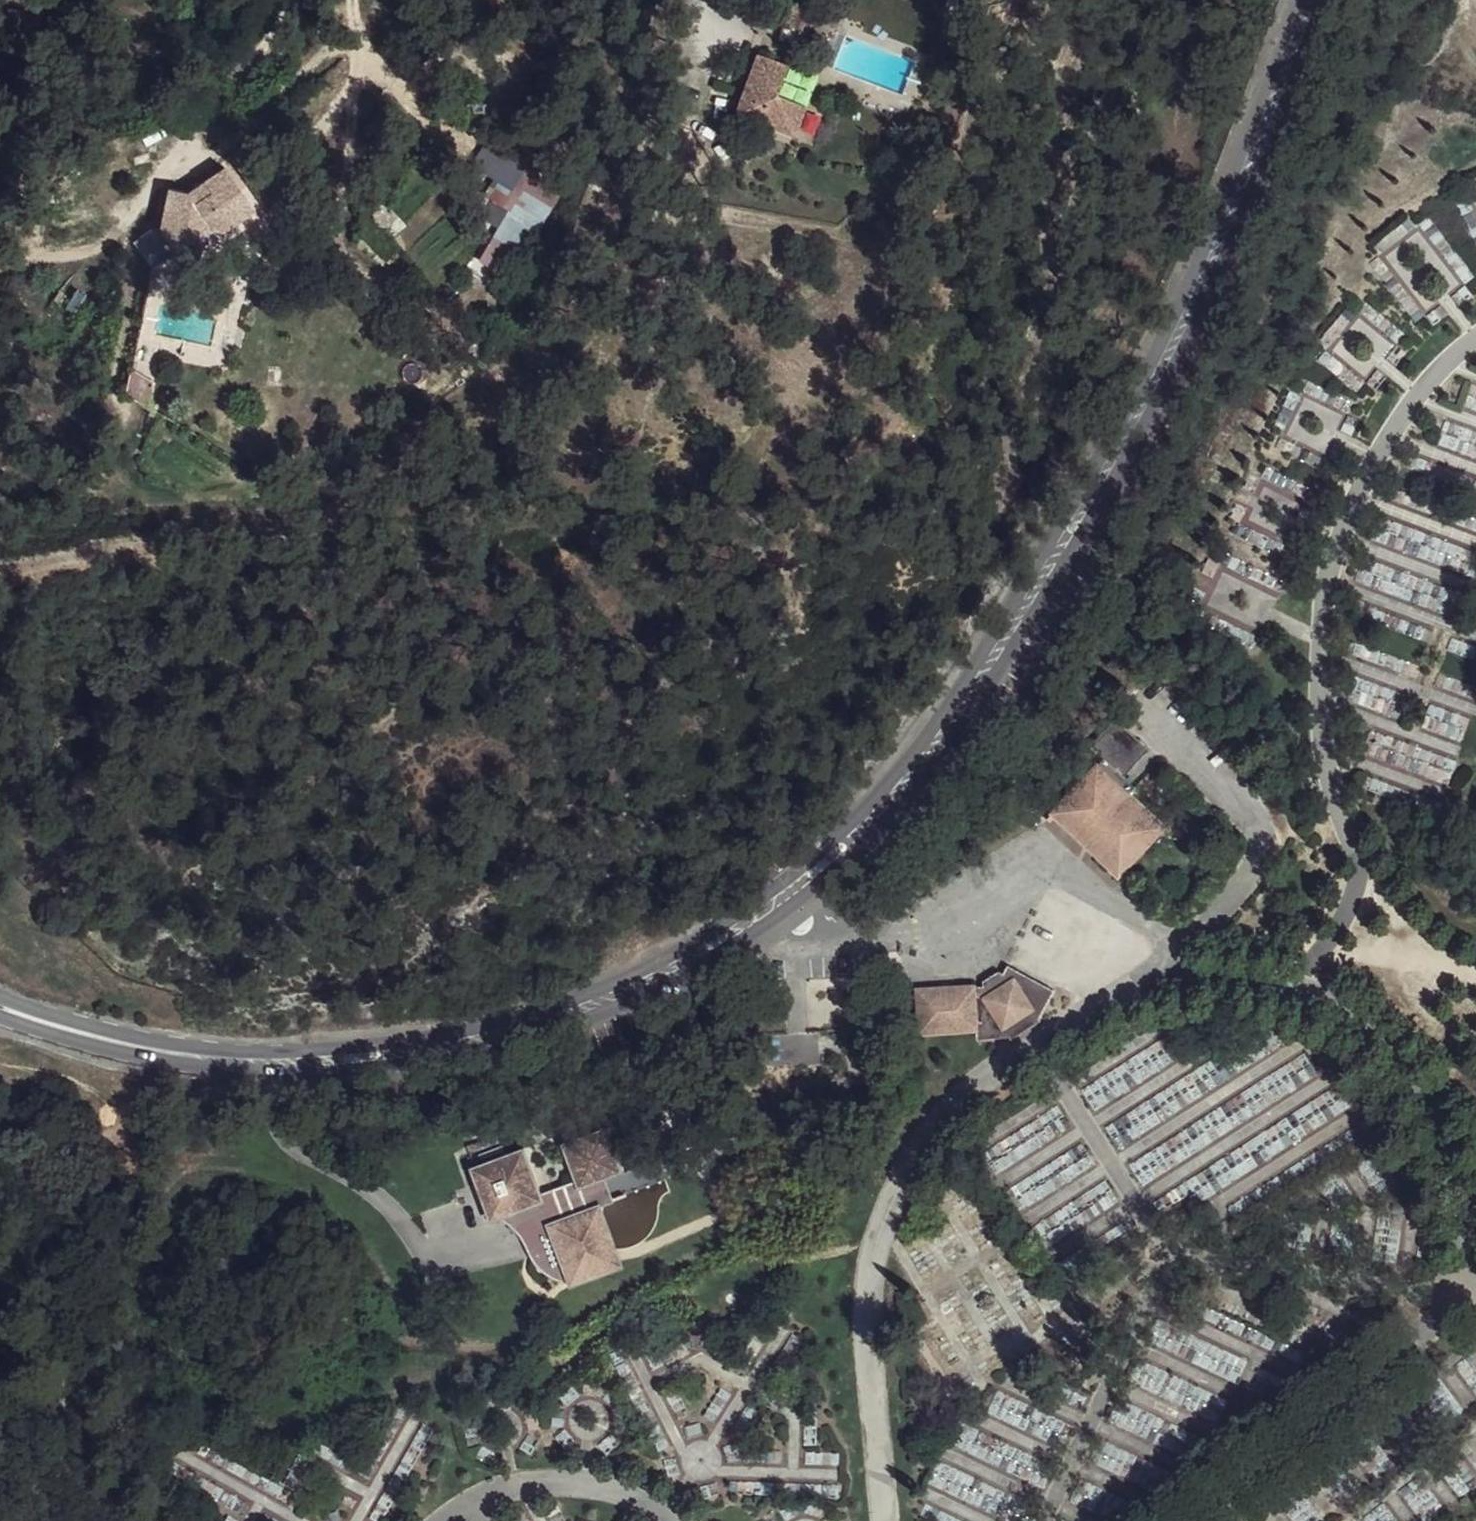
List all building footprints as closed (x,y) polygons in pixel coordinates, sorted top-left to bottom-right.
[(794,142),(806,106),(776,96),(786,65),(753,53),(730,120),(794,142)] [(504,214),(476,262),(508,281),(563,187),(513,158),(486,204),(504,214)] [(183,204),(166,201),(164,242),(185,263),(190,260),(191,252),(211,254),(212,239),(217,237),(223,243),(252,215),(217,174),(183,204)] [(375,215),(380,220),(386,213),(382,208),(375,215)] [(391,210),(386,213),(380,220),(377,225),(394,243),(406,230),(391,210)] [(147,403),(156,381),(134,373),(125,395),(147,403)] [(1175,762),(1141,733),(1115,760),(1128,773),(1078,830),(1146,889),(1170,861),(1162,856),(1174,842),(1147,818),(1160,802),(1150,793),(1175,762)] [(1162,856),(1170,861),(1189,839),(1155,809),(1147,818),(1174,842),(1162,856)] [(975,988),(921,989),(921,1034),(975,1033),(977,1042),(1010,1039),(1038,1019),(1051,993),(1005,970),(975,988)] [(471,1168),(491,1222),(508,1216),(512,1220),(517,1225),(522,1231),(525,1236),(529,1243),(532,1249),(536,1255),(540,1260),(545,1265),(549,1270),(555,1275),(559,1278),(564,1282),(571,1286),(616,1270),(595,1209),(611,1201),(603,1181),(622,1173),(605,1129),(561,1145),(576,1188),(544,1199),(525,1148),(471,1168)]
